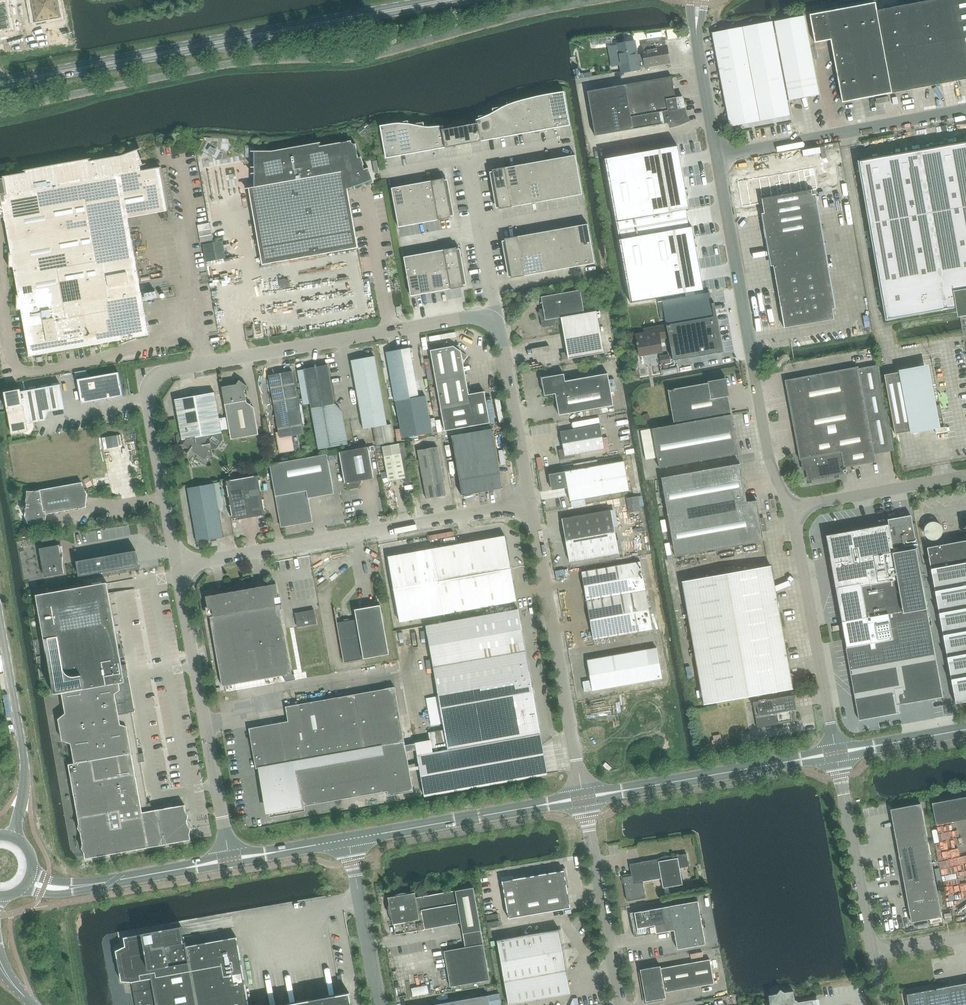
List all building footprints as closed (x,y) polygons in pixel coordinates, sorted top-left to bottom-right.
[(38,18),(60,14),(58,0),(36,0),(38,18)] [(957,81),(941,0),(932,0),(878,10),(894,93),(957,81)] [(957,81),(965,79),(965,0),(941,0),(957,81)] [(0,3),(0,30),(9,29),(7,14),(6,14),(5,11),(6,9),(5,2),(0,3)] [(894,93),(878,10),(877,2),(811,14),(816,42),(832,39),(844,102),(894,93)] [(820,95),(805,15),(776,21),(778,27),(773,28),(778,52),(781,51),(791,101),(820,95)] [(721,80),(781,68),(772,22),(712,34),(721,80)] [(639,56),(636,42),(619,45),(624,71),(669,63),(665,39),(643,43),(645,55),(639,56)] [(781,68),(721,80),(730,126),(789,115),(781,68)] [(672,77),(587,92),(595,136),(672,122),(672,125),(681,123),(688,120),(685,115),(687,114),(684,100),(676,102),(672,77)] [(380,128),(386,159),(570,125),(564,93),(548,96),(548,97),(533,99),(534,101),(519,103),(519,106),(505,108),(506,113),(491,116),(491,119),(477,122),(477,123),(466,125),(466,123),(453,126),(454,128),(443,130),(442,128),(428,131),(427,129),(413,132),(412,127),(397,129),(396,126),(380,128)] [(358,158),(354,144),(353,144),(350,142),(351,141),(320,146),(320,143),(273,151),(253,151),(253,152),(254,152),(254,168),(253,168),(254,168),(254,174),(253,174),(253,175),(254,175),(254,188),(246,188),(246,189),(247,189),(262,265),(358,248),(348,189),(354,187),(354,188),(355,188),(355,187),(372,180),(373,181),(369,168),(365,169),(363,165),(364,165),(361,156),(360,157),(358,158)] [(917,150),(858,161),(886,320),(965,306),(965,142),(917,150)] [(680,145),(602,160),(630,304),(692,292),(693,295),(702,293),(702,292),(709,291),(695,224),(692,225),(689,212),(693,211),(680,145)] [(139,149),(120,155),(91,161),(90,159),(87,160),(87,162),(71,165),(70,163),(65,164),(65,165),(49,168),(49,166),(44,167),(45,169),(28,171),(27,171),(25,171),(25,172),(0,178),(0,217),(2,217),(5,217),(11,253),(10,253),(10,268),(14,268),(18,296),(16,296),(17,310),(22,310),(22,315),(141,293),(123,196),(163,188),(159,168),(142,172),(140,166),(143,164),(139,149)] [(496,189),(579,175),(575,155),(492,170),(496,189)] [(816,187),(813,169),(758,178),(758,179),(756,179),(756,178),(738,182),(744,217),(765,213),(785,328),(834,319),(811,188),(816,187)] [(579,175),(496,189),(499,209),(582,194),(579,175)] [(452,218),(445,178),(392,187),(399,227),(452,218)] [(505,239),(508,258),(591,243),(588,224),(505,239)] [(595,263),(591,243),(508,258),(512,278),(595,263)] [(457,247),(404,257),(411,296),(464,287),(457,247)] [(584,314),(584,313),(580,290),(541,297),(543,308),(539,309),(542,327),(562,323),(561,318),(584,314)] [(713,303),(712,292),(660,302),(663,321),(667,320),(671,347),(696,342),(698,355),(723,351),(716,302),(713,303)] [(22,315),(29,358),(61,352),(121,341),(124,345),(135,340),(148,337),(144,311),(144,307),(141,293),(22,315)] [(561,318),(562,323),(567,351),(561,352),(562,360),(604,352),(597,311),(584,313),(584,314),(561,318)] [(666,338),(663,325),(644,329),(645,333),(635,335),(636,344),(638,344),(640,356),(662,352),(660,339),(666,338)] [(469,394),(463,362),(467,356),(447,342),(442,348),(430,350),(445,431),(490,423),(484,392),(469,394)] [(395,401),(419,397),(410,348),(386,352),(395,401)] [(680,362),(678,353),(659,356),(661,365),(680,362)] [(363,429),(387,425),(375,356),(351,360),(363,429)] [(335,404),(328,365),(304,369),(318,450),(348,444),(342,412),(335,404)] [(893,450),(877,365),(858,369),(858,367),(785,381),(800,460),(802,459),(804,468),(807,468),(809,478),(807,478),(807,479),(838,473),(838,469),(875,462),(874,454),(893,450)] [(279,454),(294,451),(294,450),(300,449),(298,435),(304,434),(292,371),(269,375),(279,432),(276,433),(279,454)] [(119,372),(91,377),(96,402),(123,397),(119,372)] [(895,434),(912,431),(901,372),(884,375),(895,434)] [(613,405),(608,373),(565,381),(564,374),(542,378),(545,396),(555,394),(559,415),(613,405)] [(96,402),(91,377),(77,380),(82,404),(96,402)] [(675,423),(731,412),(725,379),(669,390),(675,423)] [(231,439),(259,434),(254,407),(247,402),(245,390),(248,386),(239,380),(237,384),(222,387),(231,439)] [(31,433),(32,432),(34,429),(33,423),(46,420),(49,412),(65,409),(60,384),(21,391),(20,390),(4,393),(7,410),(12,434),(23,432),(24,433),(26,434),(27,435),(29,434),(31,433)] [(215,392),(175,400),(181,433),(177,437),(182,441),(179,445),(205,464),(211,456),(210,450),(217,449),(223,440),(215,392)] [(414,400),(406,402),(409,416),(416,414),(414,400)] [(659,468),(738,454),(731,415),(652,429),(659,468)] [(560,459),(576,457),(575,454),(605,449),(600,424),(560,432),(564,449),(559,450),(560,459)] [(502,488),(492,429),(472,432),(482,492),(502,488)] [(482,492),(472,432),(452,436),(462,495),(482,492)] [(382,447),(389,481),(401,479),(406,483),(412,482),(405,443),(382,447)] [(310,445),(302,446),(304,456),(312,455),(310,445)] [(351,489),(357,487),(361,482),(361,481),(374,478),(368,447),(339,452),(345,485),(351,489)] [(426,499),(446,496),(437,447),(418,450),(426,499)] [(281,527),(284,527),(313,522),(308,498),(334,494),(327,454),(270,464),(281,527)] [(574,470),(565,472),(570,501),(629,491),(624,461),(598,466),(597,460),(573,464),(574,470)] [(661,478),(668,517),(675,556),(764,540),(757,500),(747,502),(740,464),(661,478)] [(233,521),(266,515),(259,475),(226,481),(233,521)] [(87,494),(82,482),(31,492),(27,491),(25,517),(29,524),(46,521),(46,514),(86,507),(87,494)] [(197,542),(211,540),(223,538),(214,483),(187,488),(197,542)] [(638,496),(626,498),(629,512),(641,510),(638,496)] [(570,562),(614,554),(619,553),(611,510),(562,519),(570,562)] [(909,515),(887,519),(905,610),(926,607),(909,515)] [(942,524),(941,521),(939,518),(935,517),(932,517),(930,518),(927,519),(925,521),(924,524),(924,527),(924,530),(926,533),(928,535),(932,536),(935,536),(938,535),(941,533),(942,530),(943,527),(942,524)] [(904,612),(888,524),(826,536),(841,622),(904,612)] [(517,601),(515,593),(505,536),(388,557),(400,622),(517,601)] [(927,548),(956,703),(965,701),(965,541),(927,548)] [(59,550),(59,545),(40,549),(45,577),(64,573),(63,566),(63,550),(59,550)] [(138,566),(136,550),(76,561),(79,576),(138,566)] [(593,640),(614,636),(653,629),(641,562),(581,572),(593,640)] [(704,703),(792,687),(771,566),(682,582),(704,703)] [(105,583),(36,596),(53,694),(62,695),(65,714),(58,716),(61,745),(71,744),(73,763),(68,764),(79,823),(78,828),(80,831),(83,843),(81,850),(84,852),(85,859),(190,840),(190,836),(191,828),(187,823),(188,815),(186,811),(185,805),(145,811),(144,809),(143,807),(140,807),(138,797),(143,796),(127,710),(106,588),(105,583)] [(222,686),(292,674),(276,584),(206,597),(222,686)] [(356,619),(337,623),(344,662),(389,654),(380,605),(355,610),(356,619)] [(425,797),(548,775),(518,609),(426,626),(444,730),(428,733),(432,752),(417,755),(425,797)] [(889,616),(893,640),(898,664),(902,687),(905,704),(942,697),(926,609),(889,616)] [(304,612),(307,625),(316,624),(314,610),(304,612)] [(307,625),(304,612),(295,613),(298,627),(307,625)] [(850,672),(898,664),(893,640),(846,648),(850,672)] [(592,691),(614,687),(662,678),(657,648),(587,660),(591,680),(590,681),(583,682),(584,692),(592,690),(592,691)] [(895,689),(902,687),(898,664),(850,672),(853,688),(861,687),(862,694),(895,689)] [(264,767),(404,741),(395,687),(286,707),(288,721),(249,729),(256,769),(264,767)] [(895,689),(862,694),(864,702),(856,703),(859,720),(899,713),(895,689)] [(758,728),(794,721),(792,709),(796,708),(793,695),(753,702),(758,728)] [(711,740),(712,746),(725,743),(724,736),(721,737),(721,732),(712,734),(713,740),(711,740)] [(404,741),(264,767),(266,781),(263,782),(265,791),(268,791),(272,814),(305,809),(304,804),(308,803),(308,806),(329,802),(328,799),(342,797),(342,799),(387,791),(388,796),(413,792),(404,741)] [(934,802),(937,823),(965,817),(965,795),(934,802)] [(894,829),(924,823),(921,804),(890,810),(894,829)] [(897,847),(928,842),(924,823),(894,829),(897,847)] [(901,866),(931,860),(928,842),(897,847),(901,866)] [(659,862),(661,879),(663,888),(682,885),(679,868),(689,866),(687,854),(672,857),(672,859),(659,862)] [(661,879),(659,862),(658,859),(629,864),(632,876),(623,877),(627,901),(646,898),(643,882),(661,879)] [(904,885),(934,879),(931,860),(901,866),(904,885)] [(520,917),(571,908),(567,888),(568,885),(565,869),(564,868),(555,870),(553,872),(514,879),(520,917)] [(935,881),(934,879),(904,885),(908,903),(938,897),(935,881)] [(481,930),(473,888),(416,898),(415,893),(388,897),(393,924),(394,924),(396,934),(461,923),(463,934),(465,947),(444,951),(450,987),(489,979),(481,930)] [(938,899),(938,897),(907,903),(911,923),(942,917),(938,899)] [(707,943),(700,901),(630,913),(634,937),(674,930),(677,949),(707,943)] [(123,937),(124,940),(125,946),(116,951),(121,981),(132,982),(136,1004),(249,1004),(242,966),(237,937),(187,946),(186,941),(184,942),(182,931),(181,926),(142,933),(142,934),(123,937)] [(508,1004),(570,993),(559,929),(497,940),(504,983),(508,1004)] [(661,968),(665,992),(714,984),(710,959),(661,968)] [(665,992),(661,968),(660,966),(640,970),(646,1002),(666,998),(665,992)] [(906,994),(908,1004),(965,1004),(965,983),(906,994)] [(799,1003),(795,1000),(793,991),(785,993),(780,989),(777,994),(768,995),(770,1004),(769,1004),(786,1004),(799,1003)] [(349,993),(310,1001),(285,1004),(351,1004),(349,993)] [(488,995),(458,1000),(433,1004),(490,1004),(488,995)]
